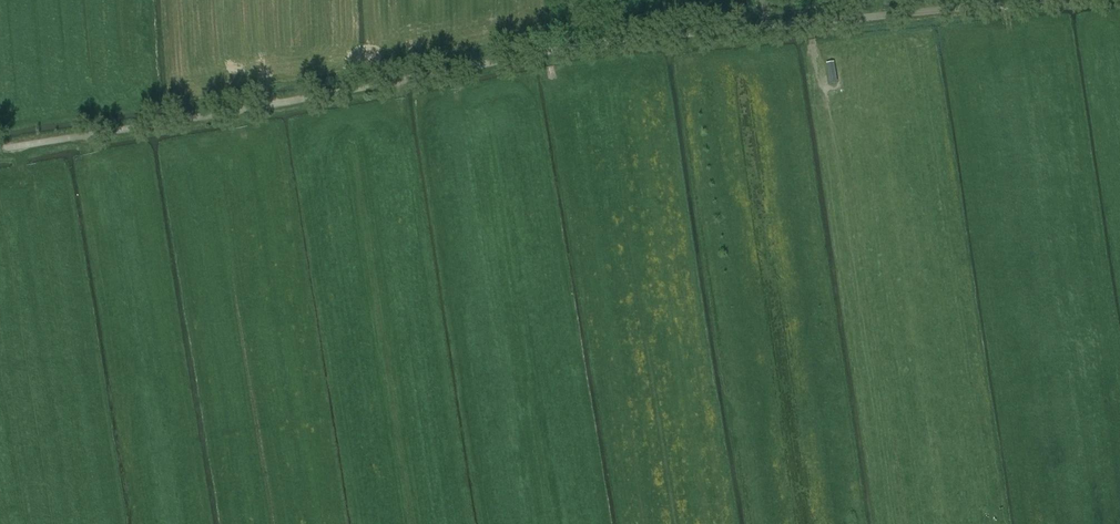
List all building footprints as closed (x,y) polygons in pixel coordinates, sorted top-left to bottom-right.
[(833,61),(827,62),(830,82),(836,81),(833,61)]
